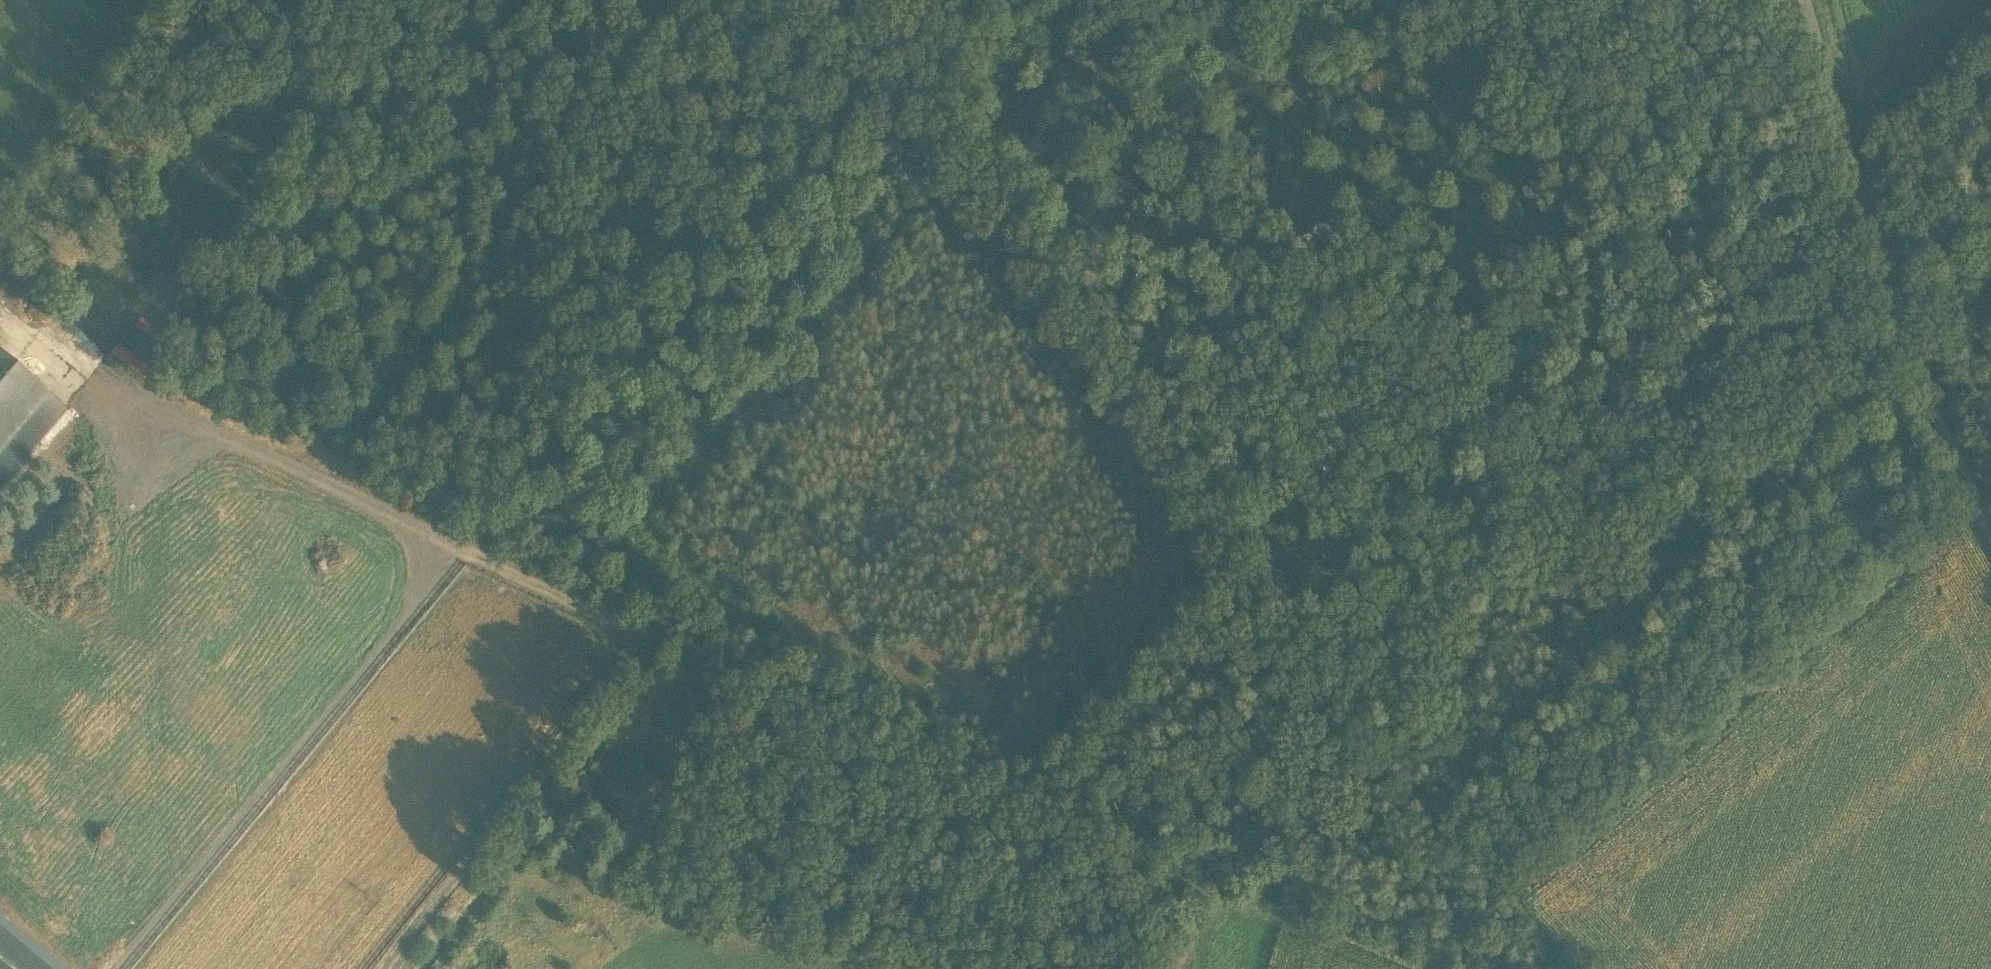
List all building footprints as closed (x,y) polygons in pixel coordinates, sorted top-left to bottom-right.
[(50,395),(0,353),(0,454),(50,395)] [(668,757),(663,769),(677,775),(682,763),(668,757)] [(0,928),(0,968),(48,968),(0,928)]
